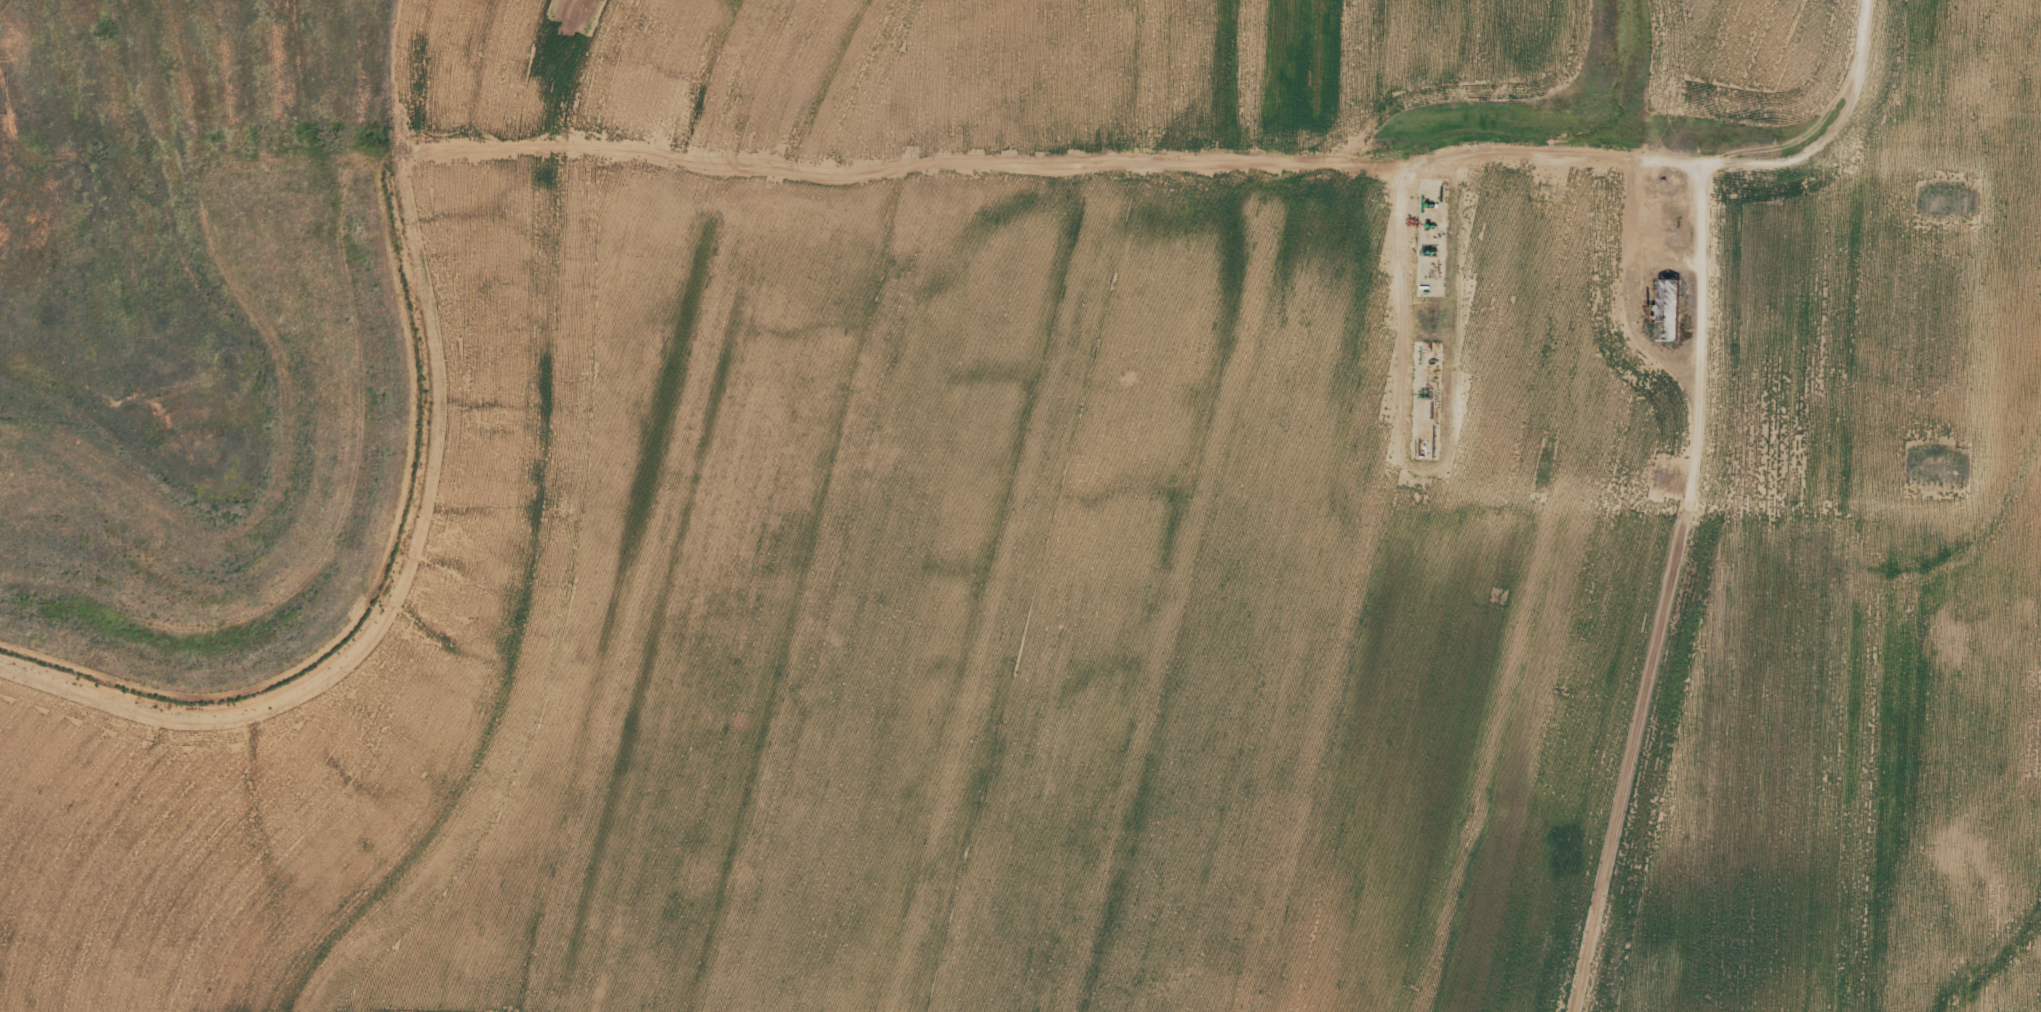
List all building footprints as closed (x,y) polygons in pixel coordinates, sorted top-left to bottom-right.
[(1677,330),(1677,281),(1665,281),(1665,330),(1677,330)]
